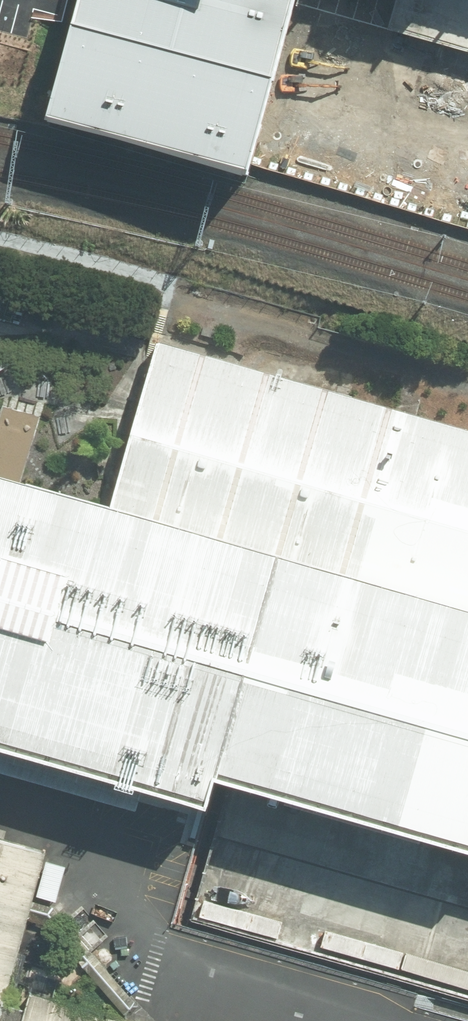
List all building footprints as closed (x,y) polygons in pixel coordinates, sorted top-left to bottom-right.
[(57,119),(255,178),(301,0),(87,0),(57,119)] [(374,82),(424,96),(410,153),(467,170),(467,0),(397,0),(374,82)] [(281,554),(467,608),(467,430),(160,343),(112,505),(281,554)] [(60,384),(43,382),(41,397),(58,399),(60,384)] [(281,554),(112,505),(22,480),(3,475),(0,474),(0,746),(83,769),(144,786),(210,804),(216,777),(281,554)] [(216,777),(265,791),(319,807),(375,823),(413,834),(453,845),(467,850),(467,608),(281,554),(216,777)] [(144,786),(83,769),(0,746),(0,773),(137,811),(144,786)] [(46,849),(0,836),(0,1009),(46,849)] [(30,989),(21,1020),(141,1020),(30,989)]
